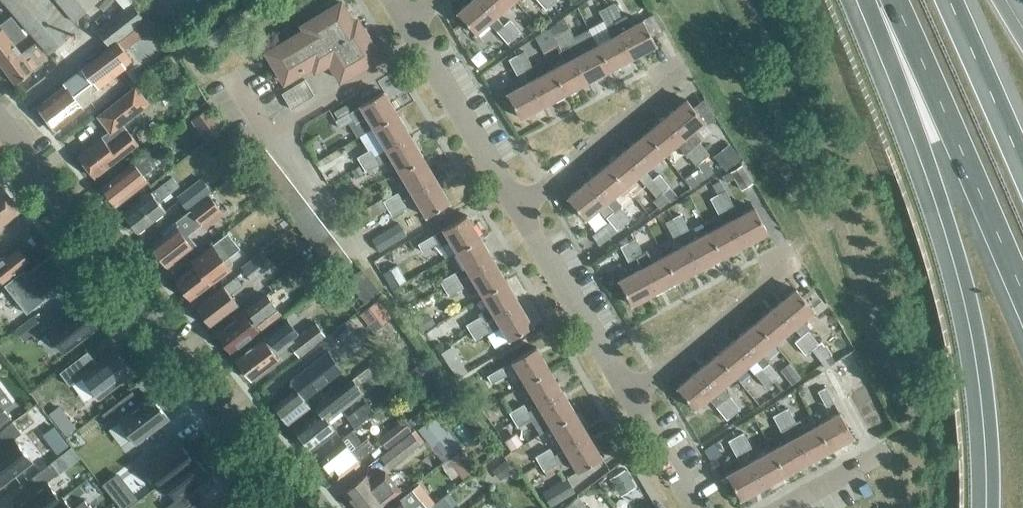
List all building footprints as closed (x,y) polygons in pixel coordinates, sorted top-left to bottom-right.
[(73,19),(57,0),(3,0),(49,53),(78,27),(73,20),(73,19)] [(96,0),(57,0),(73,19),(96,0)] [(497,30),(508,43),(514,37),(503,24),(495,15),(482,0),(470,0),(457,11),(475,32),(489,21),(497,30)] [(495,15),(512,0),(482,0),(495,15)] [(546,9),(553,3),(550,0),(538,0),(546,9)] [(340,1),(302,24),(304,29),(267,51),(279,72),(284,70),(289,78),(312,64),(315,69),(329,60),(340,78),(379,55),(366,34),(362,37),(340,1)] [(606,6),(614,20),(621,16),(613,1),(606,6)] [(105,49),(144,19),(131,2),(96,28),(107,42),(103,45),(105,49)] [(597,44),(610,68),(633,56),(620,32),(614,20),(606,6),(598,10),(606,25),(591,33),(597,44)] [(620,32),(633,56),(656,44),(651,35),(662,30),(653,14),(620,32)] [(17,48),(14,43),(26,34),(11,15),(0,23),(0,61),(17,48)] [(514,37),(521,31),(510,19),(503,24),(514,37)] [(92,91),(98,86),(125,66),(120,60),(128,54),(123,48),(144,33),(138,25),(62,82),(64,85),(37,106),(54,129),(97,96),(92,91)] [(561,30),(569,45),(576,41),(568,26),(561,30)] [(569,45),(561,30),(553,34),(561,49),(569,45)] [(569,45),(588,80),(610,68),(597,44),(586,50),(580,39),(576,41),(569,45)] [(0,61),(0,63),(15,82),(33,68),(32,68),(47,56),(36,41),(21,52),(17,48),(0,61)] [(552,68),(565,92),(588,80),(569,45),(561,49),(559,50),(565,61),(552,68)] [(516,54),(524,69),(531,65),(523,50),(516,54)] [(522,84),(507,92),(520,117),(543,104),(530,80),(524,69),(516,54),(508,58),(516,73),(522,84)] [(530,80),(543,104),(565,92),(552,68),(530,80)] [(291,108),(314,94),(305,78),(282,92),(291,108)] [(101,136),(77,154),(94,176),(137,143),(122,123),(148,103),(135,85),(97,115),(110,132),(102,137),(101,136)] [(359,104),(366,116),(373,127),(397,113),(383,90),(359,104)] [(686,99),(666,115),(684,137),(691,145),(698,139),(699,138),(693,129),(704,120),(686,99)] [(356,122),(366,116),(359,104),(335,119),(339,127),(353,119),(356,122)] [(206,140),(221,128),(205,108),(190,120),(206,140)] [(381,141),(371,148),(357,156),(361,164),(410,135),(397,113),(373,127),(381,141)] [(683,152),(684,151),(691,145),(684,137),(666,115),(646,131),(664,153),(676,143),(683,152)] [(627,148),(644,169),(664,153),(646,131),(627,148)] [(399,171),(423,156),(410,135),(361,164),(365,171),(380,162),(380,163),(391,157),(399,171)] [(691,145),(702,158),(709,152),(698,139),(691,145)] [(155,144),(142,154),(150,164),(165,152),(157,143),(155,144)] [(691,145),(684,151),(695,164),(702,158),(691,145)] [(627,148),(607,164),(625,185),(637,175),(644,185),(645,184),(656,197),(663,191),(652,178),(644,169),(627,148)] [(150,164),(142,154),(102,186),(116,204),(147,180),(143,174),(152,167),(150,164)] [(423,156),(399,171),(412,192),(436,178),(423,156)] [(605,201),(613,211),(619,205),(620,204),(613,195),(625,185),(607,164),(587,180),(605,201)] [(741,189),(752,182),(740,164),(730,170),(741,189)] [(358,165),(351,170),(355,177),(363,172),(358,165)] [(659,172),(652,178),(663,191),(669,186),(659,172)] [(171,175),(163,182),(151,191),(150,191),(123,213),(137,232),(165,210),(158,201),(179,185),(171,175)] [(187,209),(211,191),(200,177),(177,196),(187,209)] [(436,178),(412,192),(425,215),(449,201),(436,178)] [(731,219),(744,243),(767,231),(754,206),(739,214),(733,204),(719,179),(712,183),(713,186),(725,208),(731,219)] [(587,180),(567,197),(585,218),(598,207),(605,217),(606,216),(609,220),(617,229),(623,224),(613,211),(605,201),(587,180)] [(351,185),(338,193),(342,201),(356,193),(351,185)] [(707,190),(711,196),(709,197),(717,212),(725,208),(713,186),(707,190)] [(0,190),(0,225),(19,210),(18,208),(19,205),(14,199),(11,199),(2,188),(0,190)] [(387,207),(402,199),(397,191),(383,200),(387,207)] [(165,235),(152,245),(156,251),(156,257),(160,263),(166,263),(167,265),(195,243),(187,234),(219,208),(209,194),(190,209),(162,231),(165,235)] [(402,199),(387,207),(391,215),(406,206),(402,199)] [(623,224),(630,218),(619,205),(613,211),(623,224)] [(680,213),(672,217),(680,232),(688,228),(680,213)] [(439,246),(449,240),(456,251),(480,236),(466,214),(417,243),(422,251),(437,242),(439,246)] [(680,232),(672,217),(664,221),(672,236),(680,232)] [(708,231),(721,255),(744,243),(731,219),(708,231)] [(617,229),(609,220),(593,234),(601,243),(617,230),(617,229)] [(378,251),(406,234),(398,221),(371,238),(378,251)] [(686,243),(699,267),(721,255),(708,231),(686,243)] [(232,265),(227,257),(239,247),(228,232),(188,262),(192,266),(175,279),(189,298),(217,277),(232,265)] [(480,236),(456,251),(469,272),(493,258),(480,236)] [(627,241),(635,256),(642,252),(635,237),(627,241)] [(635,256),(627,241),(619,245),(627,260),(635,256)] [(663,255),(676,279),(699,267),(686,243),(663,255)] [(28,259),(19,247),(7,256),(5,254),(0,258),(0,281),(28,259)] [(262,250),(240,266),(241,268),(252,282),(274,265),(262,250)] [(641,267),(654,291),(676,279),(663,255),(652,261),(646,250),(642,252),(635,256),(641,267)] [(23,269),(3,284),(26,313),(45,297),(41,293),(67,273),(65,271),(67,268),(62,262),(57,260),(51,253),(25,273),(23,269)] [(493,258),(469,272),(482,294),(506,280),(493,258)] [(395,264),(382,273),(391,288),(405,280),(395,264)] [(654,291),(641,267),(618,279),(631,304),(654,291)] [(454,271),(439,280),(444,287),(458,279),(454,271)] [(243,283),(236,275),(223,285),(195,306),(210,324),(237,303),(230,293),(243,283)] [(458,279),(444,287),(448,295),(463,286),(458,279)] [(480,315),(484,322),(495,316),(519,302),(506,280),(482,294),(489,306),(478,312),(480,315)] [(793,326),(800,335),(811,348),(818,342),(807,329),(810,327),(802,318),(813,309),(795,287),(775,304),(793,326)] [(230,350),(252,333),(279,312),(265,294),(238,315),(216,332),(230,350)] [(391,316),(378,298),(360,312),(373,329),(391,316)] [(484,322),(489,330),(498,345),(532,324),(519,302),(495,316),(484,322)] [(78,304),(46,328),(64,352),(96,327),(78,304)] [(755,320),(773,342),(793,326),(775,304),(755,320)] [(484,322),(480,315),(465,324),(470,331),(484,322)] [(277,355),(290,345),(288,342),(293,339),(292,337),(295,335),(284,320),(266,334),(267,335),(263,338),(236,358),(251,378),(279,357),(277,355)] [(760,353),(773,342),(755,320),(736,337),(772,380),(779,375),(760,353)] [(298,355),(325,334),(315,322),(293,339),(288,342),(290,345),(298,355)] [(470,331),(474,338),(489,330),(484,322),(470,331)] [(811,348),(800,335),(794,340),(805,353),(811,348)] [(716,353),(734,374),(747,364),(765,386),(772,380),(736,337),(716,353)] [(834,362),(820,342),(811,349),(824,368),(834,362)] [(525,382),(549,368),(535,346),(512,360),(525,382)] [(88,352),(61,373),(70,385),(82,375),(99,397),(131,373),(113,350),(97,362),(88,352)] [(304,398),(342,369),(327,350),(289,380),(296,388),(273,406),(287,423),(310,405),(304,398)] [(697,369),(733,413),(740,407),(721,385),(734,374),(716,353),(697,369)] [(791,384),(800,376),(789,362),(780,370),(791,384)] [(506,374),(501,366),(487,375),(491,382),(506,374)] [(327,419),(340,409),(378,379),(368,367),(352,379),(316,407),(319,411),(296,429),(311,449),(336,429),(327,419)] [(528,410),(538,404),(562,390),(549,368),(525,382),(515,388),(523,403),(528,410)] [(708,396),(716,405),(726,418),(733,413),(697,369),(677,386),(694,407),(708,396)] [(825,386),(817,391),(825,405),(833,401),(825,386)] [(131,390),(103,411),(112,422),(117,418),(134,440),(166,416),(148,392),(138,400),(131,390)] [(562,390),(538,404),(528,410),(513,419),(517,426),(532,418),(543,412),(551,426),(575,412),(562,390)] [(12,418),(0,402),(0,427),(12,418)] [(354,426),(373,411),(366,402),(347,417),(354,426)] [(528,410),(523,403),(509,411),(513,419),(528,410)] [(780,411),(807,461),(829,448),(816,424),(805,430),(799,419),(795,421),(787,406),(780,411)] [(771,448),(785,473),(807,461),(780,411),(772,415),(786,440),(771,448)] [(816,424),(829,448),(852,436),(839,411),(831,415),(816,424)] [(575,412),(551,426),(564,448),(588,434),(575,412)] [(401,417),(377,436),(387,448),(411,429),(401,417)] [(31,461),(13,437),(22,431),(13,420),(0,430),(0,484),(31,461)] [(345,439),(344,440),(319,459),(330,473),(333,471),(337,477),(375,448),(367,437),(361,441),(352,429),(342,436),(345,439)] [(743,431),(735,435),(743,450),(751,446),(743,431)] [(420,443),(411,432),(380,455),(389,467),(420,443)] [(554,454),(539,463),(544,470),(558,461),(559,464),(570,458),(577,470),(601,456),(588,434),(564,448),(554,454)] [(762,485),(749,461),(743,450),(735,435),(727,440),(741,465),(726,473),(740,498),(762,485)] [(178,440),(145,464),(160,483),(162,481),(192,458),(178,440)] [(554,454),(549,447),(535,455),(539,463),(554,454)] [(459,448),(447,458),(462,478),(475,469),(459,448)] [(749,461),(762,485),(785,473),(771,448),(749,461)] [(162,481),(176,498),(164,507),(165,507),(185,507),(192,503),(184,493),(209,474),(195,456),(192,458),(162,481)] [(13,504),(16,507),(47,507),(60,498),(46,480),(57,472),(50,462),(31,476),(38,486),(13,504)] [(629,477),(624,468),(611,476),(617,485),(629,477)] [(381,474),(371,481),(365,474),(344,491),(357,507),(375,507),(400,489),(385,470),(381,474)] [(115,475),(102,485),(111,497),(125,486),(115,475)] [(550,505),(575,490),(566,477),(542,492),(550,505)] [(434,503),(418,483),(385,507),(427,507),(434,503)] [(451,506),(456,502),(448,492),(434,503),(427,507),(449,507),(451,506)] [(577,495),(563,507),(564,507),(588,507),(577,495)] [(47,507),(72,507),(63,496),(60,498),(47,507)] [(83,500),(73,507),(90,507),(83,500)] [(188,507),(205,507),(199,500),(188,507)]
